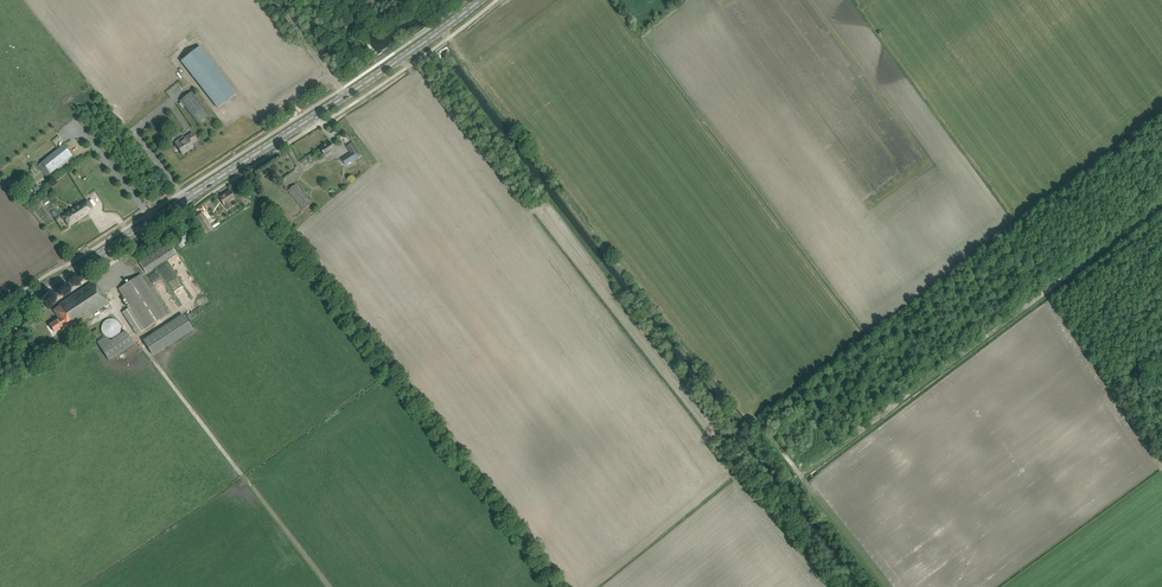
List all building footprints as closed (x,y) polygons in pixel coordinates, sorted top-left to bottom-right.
[(218,108),(237,93),(200,47),(181,61),(218,108)] [(181,101),(199,123),(210,114),(193,92),(181,101)] [(197,140),(194,135),(192,133),(176,144),(182,154),(193,147),(191,144),(197,140)] [(331,142),(321,149),(326,156),(330,154),(330,155),(336,151),(331,142)] [(361,155),(353,142),(347,146),(351,153),(342,159),(346,164),(361,155)] [(42,162),(51,174),(72,156),(65,147),(66,146),(65,144),(63,145),(42,162)] [(163,182),(159,177),(159,176),(152,180),(156,186),(163,182)] [(312,204),(297,185),(290,192),(304,210),(312,204)] [(230,191),(219,198),(224,206),(227,210),(232,206),(230,202),(235,199),(230,191)] [(64,220),(65,220),(69,226),(77,221),(76,221),(88,213),(87,211),(92,208),(87,200),(69,212),(69,211),(62,216),(64,220)] [(213,229),(203,214),(196,218),(206,234),(213,229)] [(139,263),(146,273),(176,253),(169,243),(139,263)] [(167,315),(144,279),(141,274),(118,289),(131,307),(122,313),(137,335),(167,315)] [(59,304),(60,305),(74,326),(109,303),(95,281),(59,304)] [(50,325),(55,332),(64,326),(67,331),(74,326),(60,305),(53,310),(59,319),(50,325)] [(184,315),(143,338),(152,355),(193,331),(184,315)] [(105,336),(107,338),(110,338),(114,338),(117,336),(119,334),(120,331),(121,327),(120,324),(117,321),(115,320),(112,319),(109,319),(106,320),(104,322),(102,325),(102,327),(102,330),(102,333),(104,335),(105,336)] [(69,332),(74,338),(80,333),(76,327),(69,332)]
